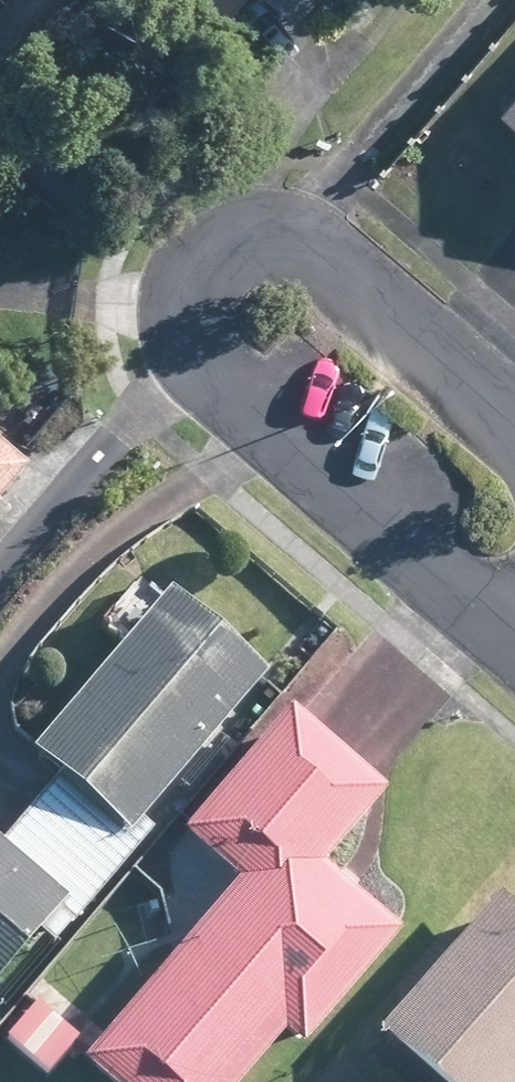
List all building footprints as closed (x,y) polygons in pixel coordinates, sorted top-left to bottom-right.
[(222,13),(233,0),(207,0),(222,13)] [(292,12),(302,0),(276,0),(292,12)] [(26,446),(0,424),(0,477),(26,446)] [(138,817),(240,699),(265,670),(169,588),(163,595),(122,643),(30,749),(59,773),(30,807),(110,875),(151,827),(145,822),(138,817)] [(386,789),(289,707),(182,831),(238,879),(172,957),(81,1061),(106,1081),(238,1081),(283,1031),(300,1046),(398,931),(350,891),(335,878),(320,864),(366,813),(386,789)] [(30,807),(1,842),(0,842),(0,975),(38,931),(52,943),(110,875),(30,807)] [(499,895),(379,1031),(436,1081),(514,1081),(514,910),(499,895)] [(65,1035),(50,1020),(35,1006),(14,1027),(44,1057),(65,1035)]
